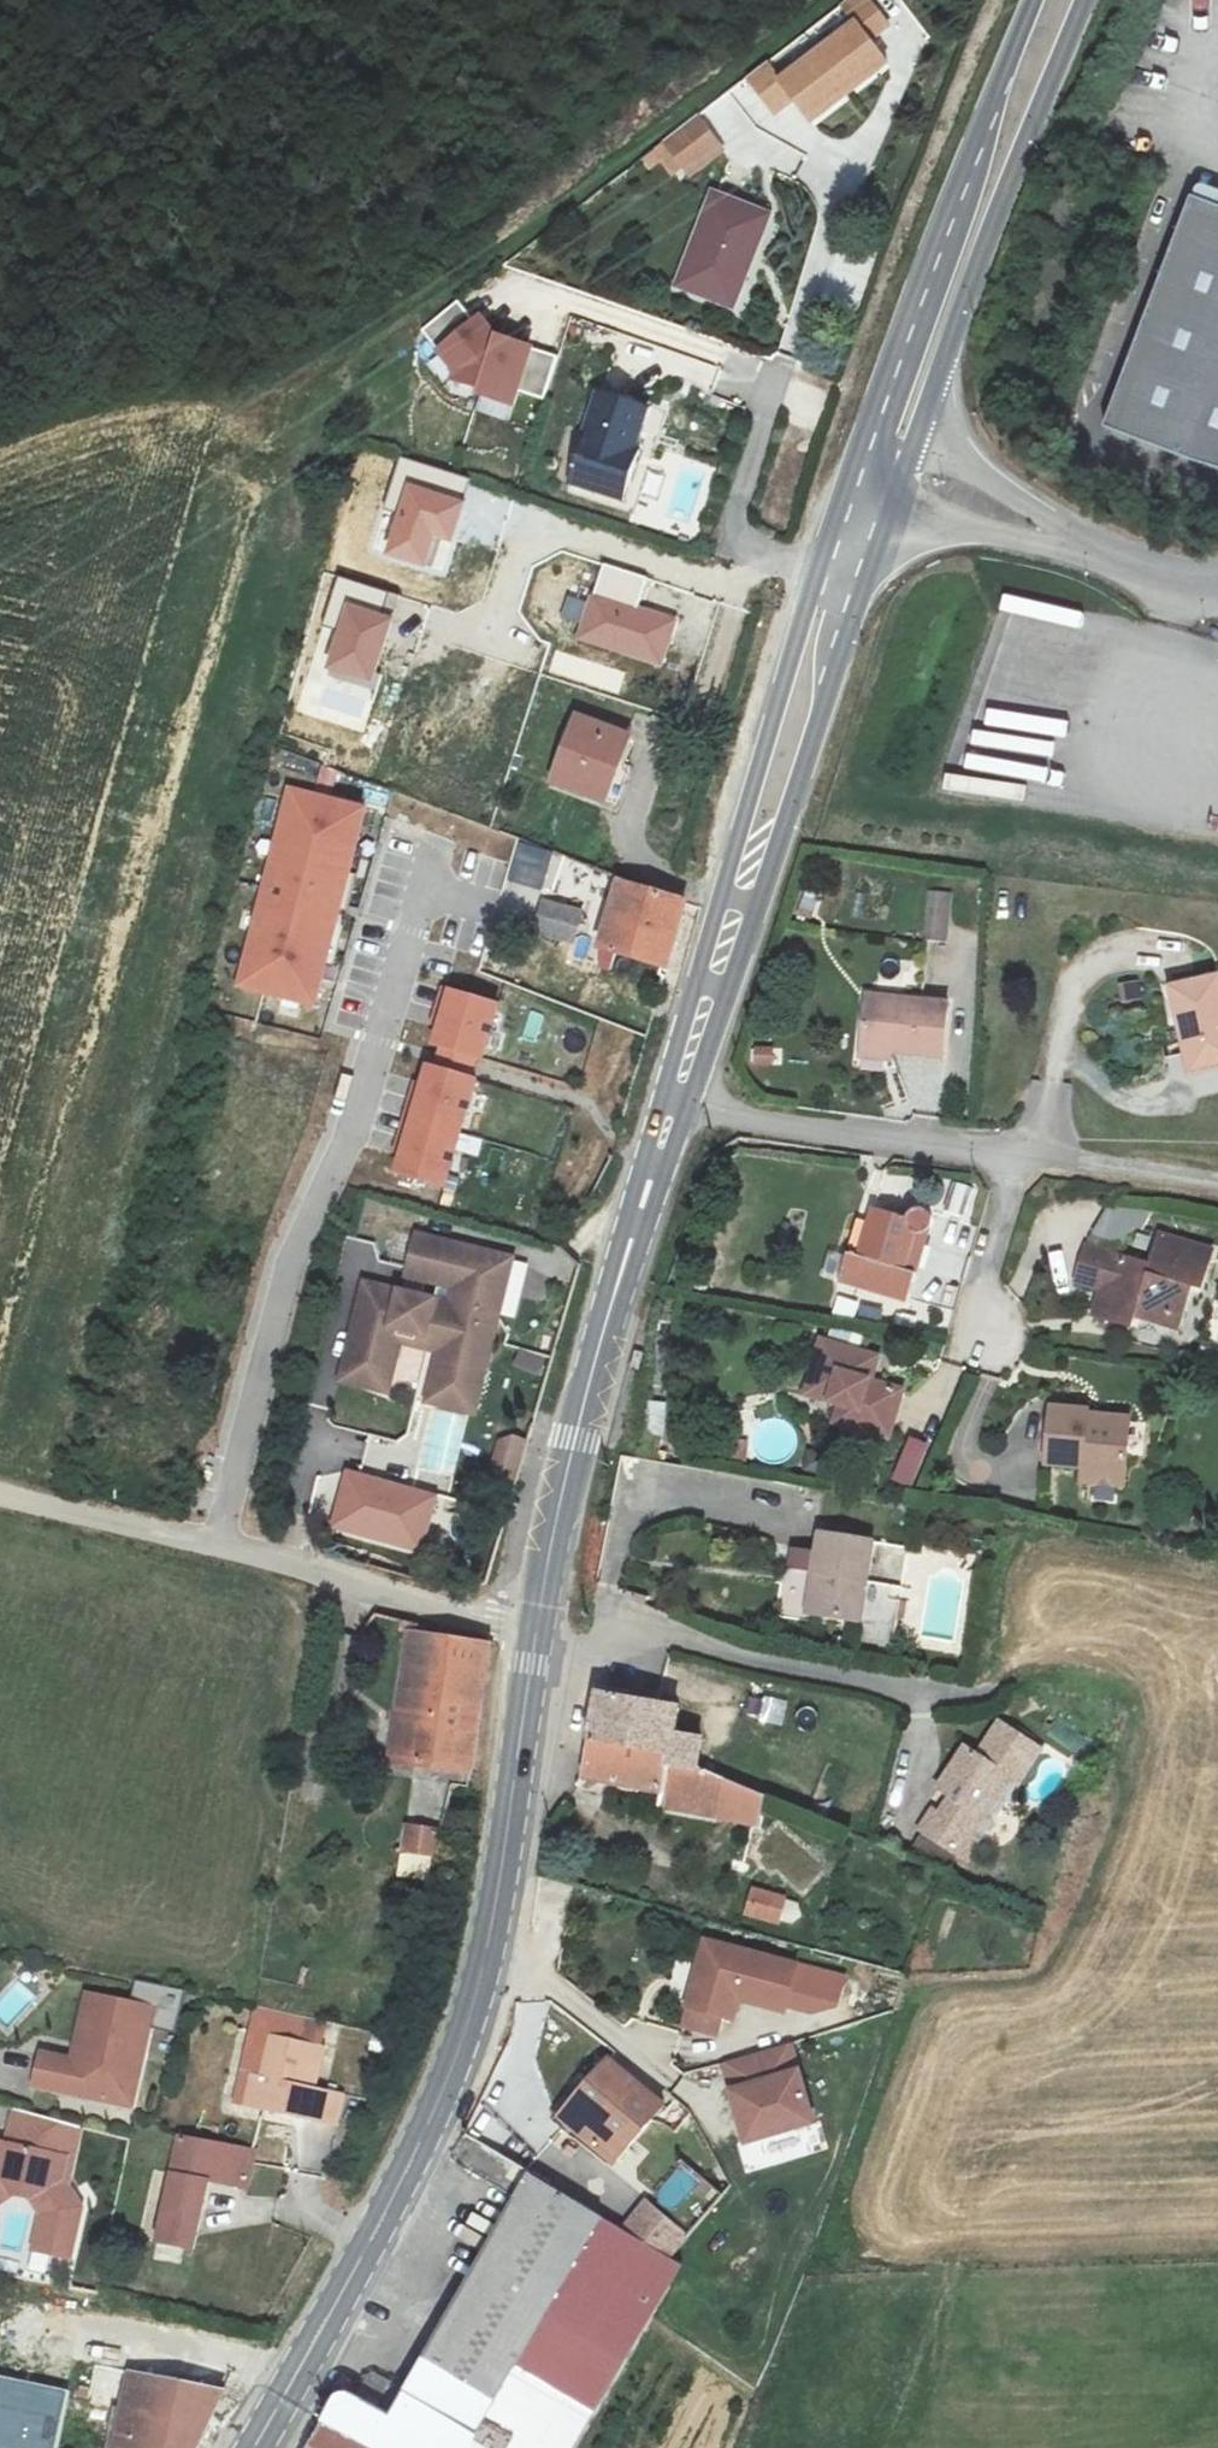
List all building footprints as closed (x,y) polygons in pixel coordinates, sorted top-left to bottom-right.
[(869,41),(889,24),(871,0),(849,0),(840,7),(848,17),(776,73),(768,63),(747,79),(774,113),(793,99),(810,121),(884,61),(869,41)] [(1191,32),(1217,33),(1217,0),(1192,0),(1191,32)] [(699,117),(642,159),(649,169),(661,159),(678,181),(723,148),(699,117)] [(731,302),(766,213),(713,192),(678,282),(731,302)] [(1193,207),(1109,422),(1209,461),(1217,464),(1217,217),(1193,207)] [(517,388),(543,397),(556,356),(493,334),(478,314),(470,319),(457,301),(423,330),(456,378),(478,386),(475,392),(512,406),(517,388)] [(635,446),(650,404),(598,389),(571,481),(594,489),(600,470),(633,480),(643,448),(635,446)] [(430,534),(449,540),(468,479),(401,459),(386,506),(399,510),(385,553),(421,564),(430,534)] [(626,499),(633,480),(600,470),(594,489),(626,499)] [(604,564),(578,637),(659,666),(676,618),(637,604),(646,579),(604,564)] [(389,618),(380,615),(387,593),(338,578),(323,624),(338,629),(325,671),(368,685),(389,618)] [(1050,611),(1047,625),(1098,637),(1101,623),(1050,611)] [(621,734),(575,717),(553,778),(614,800),(626,765),(612,760),(621,734)] [(364,804),(286,784),(235,985),(314,1006),(364,804)] [(553,850),(519,840),(507,881),(541,891),(553,850)] [(614,868),(610,883),(592,945),(661,963),(679,891),(614,868)] [(925,941),(945,943),(950,896),(929,894),(925,941)] [(540,899),(530,928),(572,939),(580,910),(540,899)] [(656,979),(661,963),(592,945),(587,961),(656,979)] [(1191,1072),(1217,1066),(1217,980),(1216,972),(1170,982),(1191,1072)] [(425,1063),(393,1170),(443,1185),(474,1077),(472,1077),(477,1057),(481,1058),(497,1003),(446,988),(430,1043),(439,1046),(433,1065),(425,1063)] [(865,992),(856,1058),(891,1063),(893,1051),(941,1057),(949,1003),(865,992)] [(780,1063),(776,1045),(750,1050),(754,1068),(780,1063)] [(953,1184),(945,1210),(966,1216),(974,1191),(953,1184)] [(864,1201),(842,1283),(909,1302),(931,1224),(932,1213),(924,1208),(917,1206),(908,1214),(864,1201)] [(1089,1241),(1080,1274),(1104,1283),(1097,1312),(1138,1323),(1139,1311),(1160,1317),(1187,1305),(1192,1280),(1205,1282),(1216,1242),(1164,1229),(1157,1259),(1089,1241)] [(404,1326),(430,1333),(435,1335),(429,1354),(484,1367),(513,1256),(418,1230),(407,1273),(453,1285),(448,1302),(366,1282),(345,1364),(369,1370),(384,1363),(390,1332),(404,1326)] [(369,1370),(345,1364),(342,1378),(389,1391),(404,1326),(390,1332),(384,1363),(369,1370)] [(473,1412),(484,1367),(429,1354),(435,1335),(430,1333),(413,1397),(473,1412)] [(809,1387),(842,1396),(836,1417),(889,1431),(902,1383),(867,1373),(874,1351),(823,1336),(809,1387)] [(518,1349),(514,1365),(540,1373),(545,1357),(518,1349)] [(644,1402),(644,1437),(664,1437),(664,1402),(644,1402)] [(1055,1404),(1050,1465),(1088,1467),(1087,1478),(1128,1481),(1130,1450),(1119,1449),(1122,1417),(1093,1415),(1093,1407),(1055,1404)] [(909,1435),(893,1481),(916,1489),(933,1443),(909,1435)] [(487,1480),(510,1488),(523,1441),(513,1436),(499,1440),(487,1480)] [(348,1470),(331,1527),(417,1553),(434,1495),(348,1470)] [(820,1532),(816,1552),(790,1548),(787,1568),(812,1572),(805,1612),(852,1621),(866,1541),(820,1532)] [(871,1583),(860,1643),(893,1650),(905,1589),(871,1583)] [(408,1631),(391,1757),(440,1764),(469,1768),(473,1768),(474,1763),(490,1642),(408,1631)] [(672,1766),(695,1770),(702,1735),(684,1731),(689,1702),(599,1685),(588,1738),(675,1754),(672,1766)] [(918,1829),(965,1859),(977,1841),(954,1826),(966,1807),(977,1813),(1005,1774),(1020,1784),(1043,1752),(999,1721),(977,1753),(964,1745),(935,1786),(949,1796),(937,1812),(932,1809),(918,1829)] [(657,1804),(759,1822),(762,1796),(695,1770),(672,1766),(675,1754),(588,1738),(581,1778),(659,1793),(657,1804)] [(470,1787),(473,1768),(469,1768),(440,1764),(437,1781),(470,1787)] [(399,1875),(434,1879),(440,1825),(405,1821),(399,1875)] [(751,1890),(744,1915),(775,1924),(782,1899),(751,1890)] [(842,1974),(700,1938),(679,2023),(714,2031),(718,2014),(730,2017),(735,1997),(782,2009),(783,2004),(811,2011),(835,2002),(842,1974)] [(156,2008),(83,1991),(67,2056),(41,2050),(34,2083),(133,2106),(156,2008)] [(320,2042),(269,2031),(260,2073),(249,2070),(242,2103),(334,2123),(341,2090),(312,2083),(320,2042)] [(788,2043),(723,2063),(747,2141),(812,2121),(788,2043)] [(662,2101),(605,2055),(553,2119),(611,2165),(662,2101)] [(12,2109),(5,2144),(7,2145),(4,2162),(0,2161),(0,2202),(12,2195),(28,2198),(39,2215),(32,2251),(68,2258),(79,2207),(68,2188),(80,2125),(12,2109)] [(505,2217),(574,2266),(650,2315),(680,2259),(667,2251),(618,2223),(588,2206),(462,2130),(445,2163),(513,2204),(505,2217)] [(179,2134),(155,2240),(192,2248),(208,2178),(244,2186),(252,2148),(179,2134)] [(698,2225),(721,2185),(678,2160),(655,2200),(698,2225)] [(682,2235),(642,2199),(618,2223),(667,2251),(682,2235)] [(479,2429),(574,2266),(505,2217),(456,2297),(467,2305),(385,2447),(468,2447),(479,2429)] [(514,2447),(577,2447),(621,2367),(650,2315),(574,2266),(479,2429),(514,2447)] [(467,2305),(456,2297),(380,2422),(328,2396),(299,2447),(385,2447),(467,2305)] [(218,2402),(222,2394),(90,2366),(84,2388),(74,2386),(71,2401),(116,2412),(110,2447),(198,2447),(218,2402)] [(64,2391),(0,2377),(0,2447),(52,2447),(64,2391)] [(479,2429),(468,2447),(514,2447),(479,2429)]
